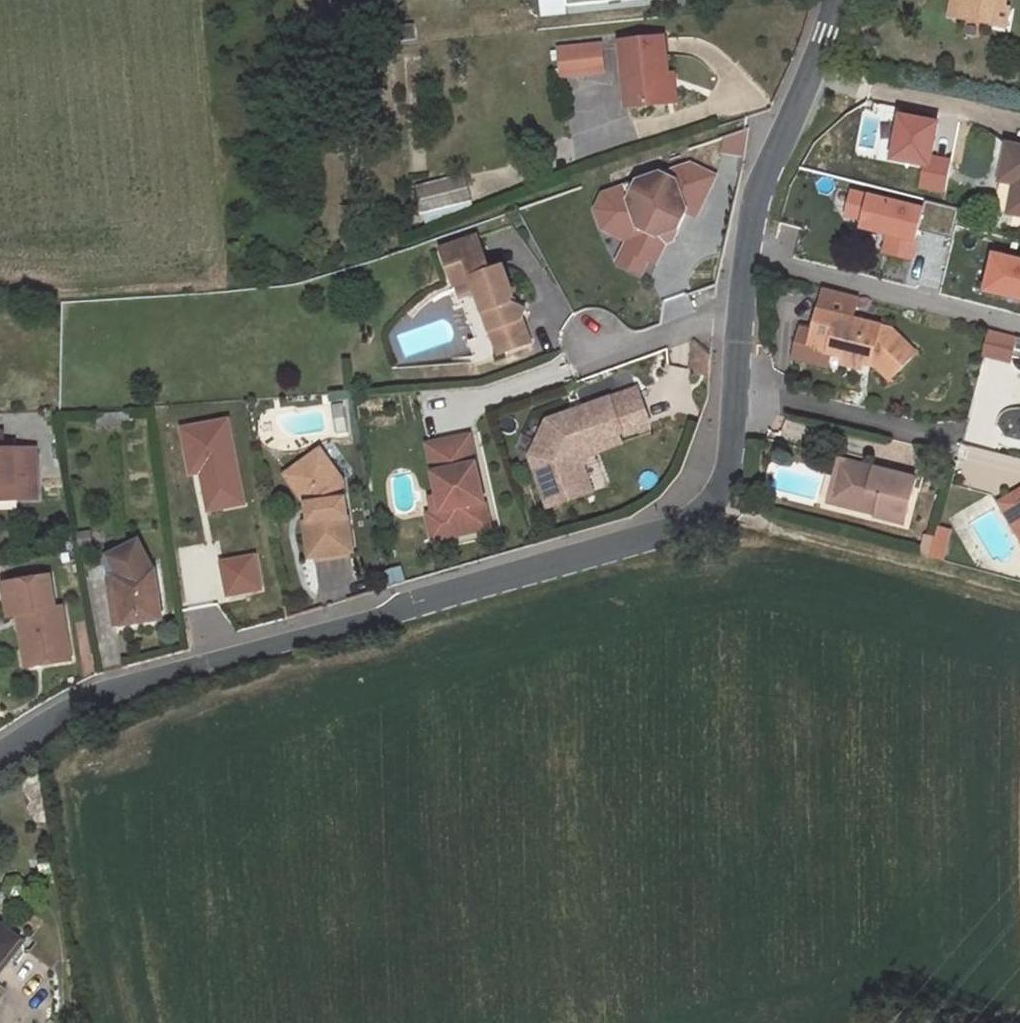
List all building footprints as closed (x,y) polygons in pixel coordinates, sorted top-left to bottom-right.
[(969,1),(965,0),(957,0),(954,17),(966,19),(969,1)] [(969,1),(966,19),(994,24),(998,8),(1008,10),(1009,0),(965,0),(969,1)] [(1008,10),(998,8),(994,24),(1010,26),(1013,10),(1008,10)] [(620,41),(628,110),(667,105),(664,78),(668,77),(663,36),(620,41)] [(561,74),(604,70),(600,43),(558,47),(561,74)] [(677,103),(674,76),(668,77),(664,78),(667,105),(677,103)] [(1006,145),(999,180),(1013,182),(1008,212),(1019,214),(1019,148),(1006,145)] [(674,241),(686,213),(695,217),(713,178),(688,167),(611,196),(620,220),(614,232),(632,240),(629,244),(626,252),(652,264),(656,266),(664,248),(663,245),(674,241)] [(426,219),(474,207),(466,172),(417,184),(426,219)] [(916,261),(929,205),(852,186),(845,216),(866,222),(865,228),(887,234),(882,253),(916,261)] [(620,220),(611,196),(603,199),(596,215),(603,233),(629,244),(632,240),(614,232),(620,220)] [(491,272),(479,237),(443,250),(456,285),(474,279),(500,354),(531,343),(522,319),(527,310),(512,303),(514,297),(503,267),(491,272)] [(997,248),(986,290),(1019,299),(1019,254),(997,248)] [(646,278),(652,264),(626,252),(620,266),(646,278)] [(823,287),(808,349),(844,358),(842,365),(862,369),(864,363),(874,365),(889,379),(916,351),(890,327),(852,318),(857,296),(823,287)] [(1012,362),(1019,336),(989,328),(982,355),(1012,362)] [(548,421),(532,456),(550,506),(582,494),(573,469),(572,466),(582,446),(648,422),(637,389),(548,421)] [(98,425),(130,423),(129,412),(97,415),(98,425)] [(181,424),(190,474),(201,472),(208,512),(248,505),(232,416),(181,424)] [(0,434),(0,501),(38,499),(35,449),(15,450),(15,444),(4,444),(3,434),(0,434)] [(470,435),(428,444),(448,536),(490,527),(470,435)] [(305,523),(310,559),(352,552),(341,482),(319,452),(285,477),(308,507),(310,522),(305,523)] [(871,517),(900,524),(911,478),(871,467),(870,472),(861,470),(862,465),(837,459),(832,477),(839,478),(832,504),(872,515),(871,517)] [(582,466),(573,469),(582,494),(591,491),(582,466)] [(832,504),(839,478),(832,477),(825,503),(832,504)] [(1003,500),(1019,530),(1019,505),(1019,504),(1019,503),(1019,490),(1003,500)] [(937,530),(930,560),(940,562),(947,532),(937,530)] [(118,578),(122,603),(118,604),(119,607),(121,624),(161,619),(155,573),(138,544),(107,559),(110,579),(118,578)] [(221,558),(228,598),(264,591),(258,552),(221,558)] [(50,576),(5,583),(10,616),(19,615),(26,654),(46,651),(48,664),(71,660),(63,608),(55,609),(50,576)] [(110,579),(114,608),(119,607),(118,604),(122,603),(118,578),(110,579)] [(46,651),(26,654),(28,667),(48,664),(46,651)] [(0,924),(0,963),(3,958),(12,965),(20,954),(18,939),(0,924)]
